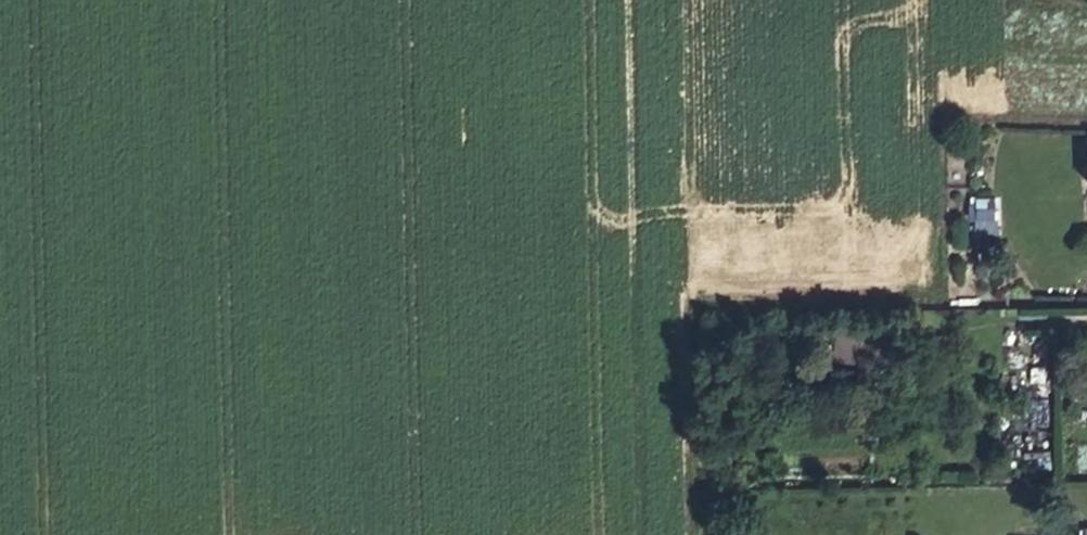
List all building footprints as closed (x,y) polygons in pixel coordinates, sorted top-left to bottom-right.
[(854,366),(856,330),(829,328),(826,365),(854,366)]
